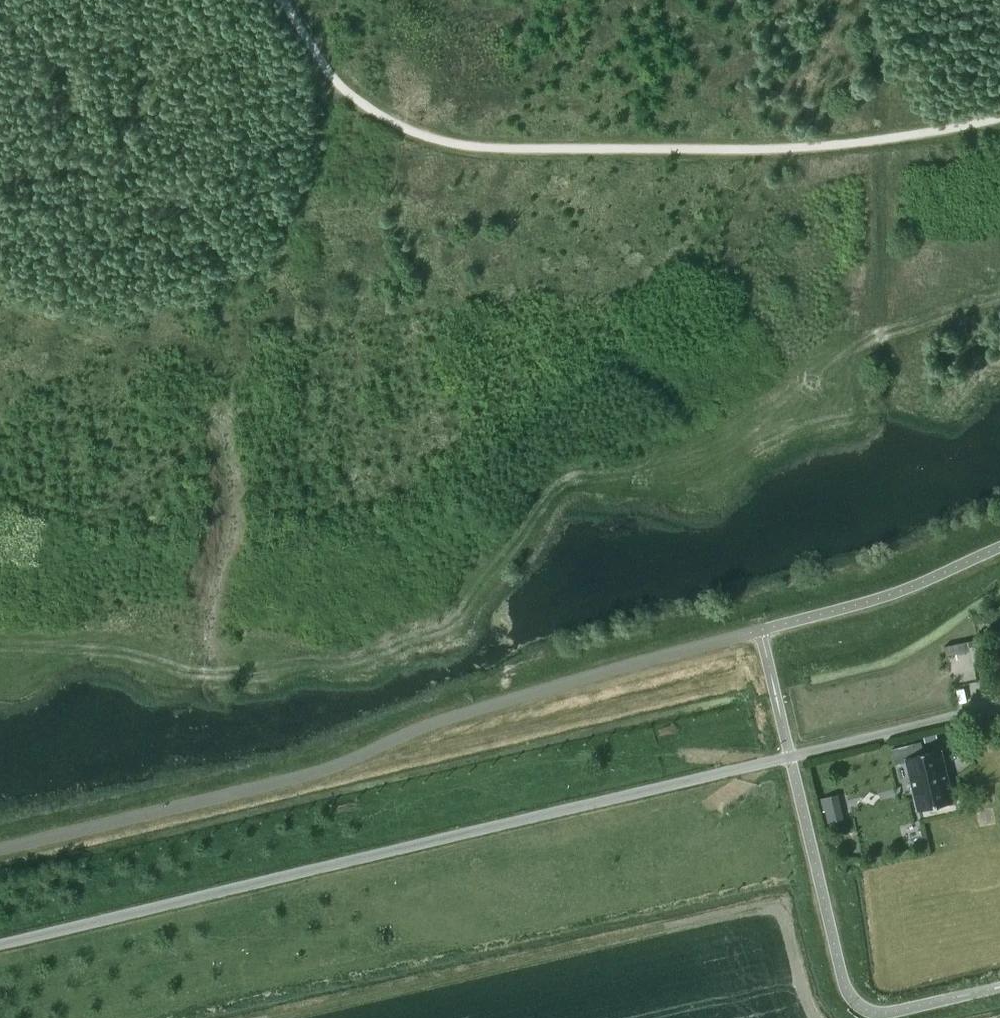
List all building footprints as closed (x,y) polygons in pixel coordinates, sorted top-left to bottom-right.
[(958,662),(979,657),(981,656),(978,647),(955,653),(958,662)] [(944,765),(940,749),(924,753),(921,742),(919,742),(892,748),(894,760),(895,764),(905,762),(906,762),(908,773),(916,806),(925,804),(947,799),(951,798),(945,771),(944,765)] [(840,808),(824,812),(827,823),(842,819),(840,808)]
